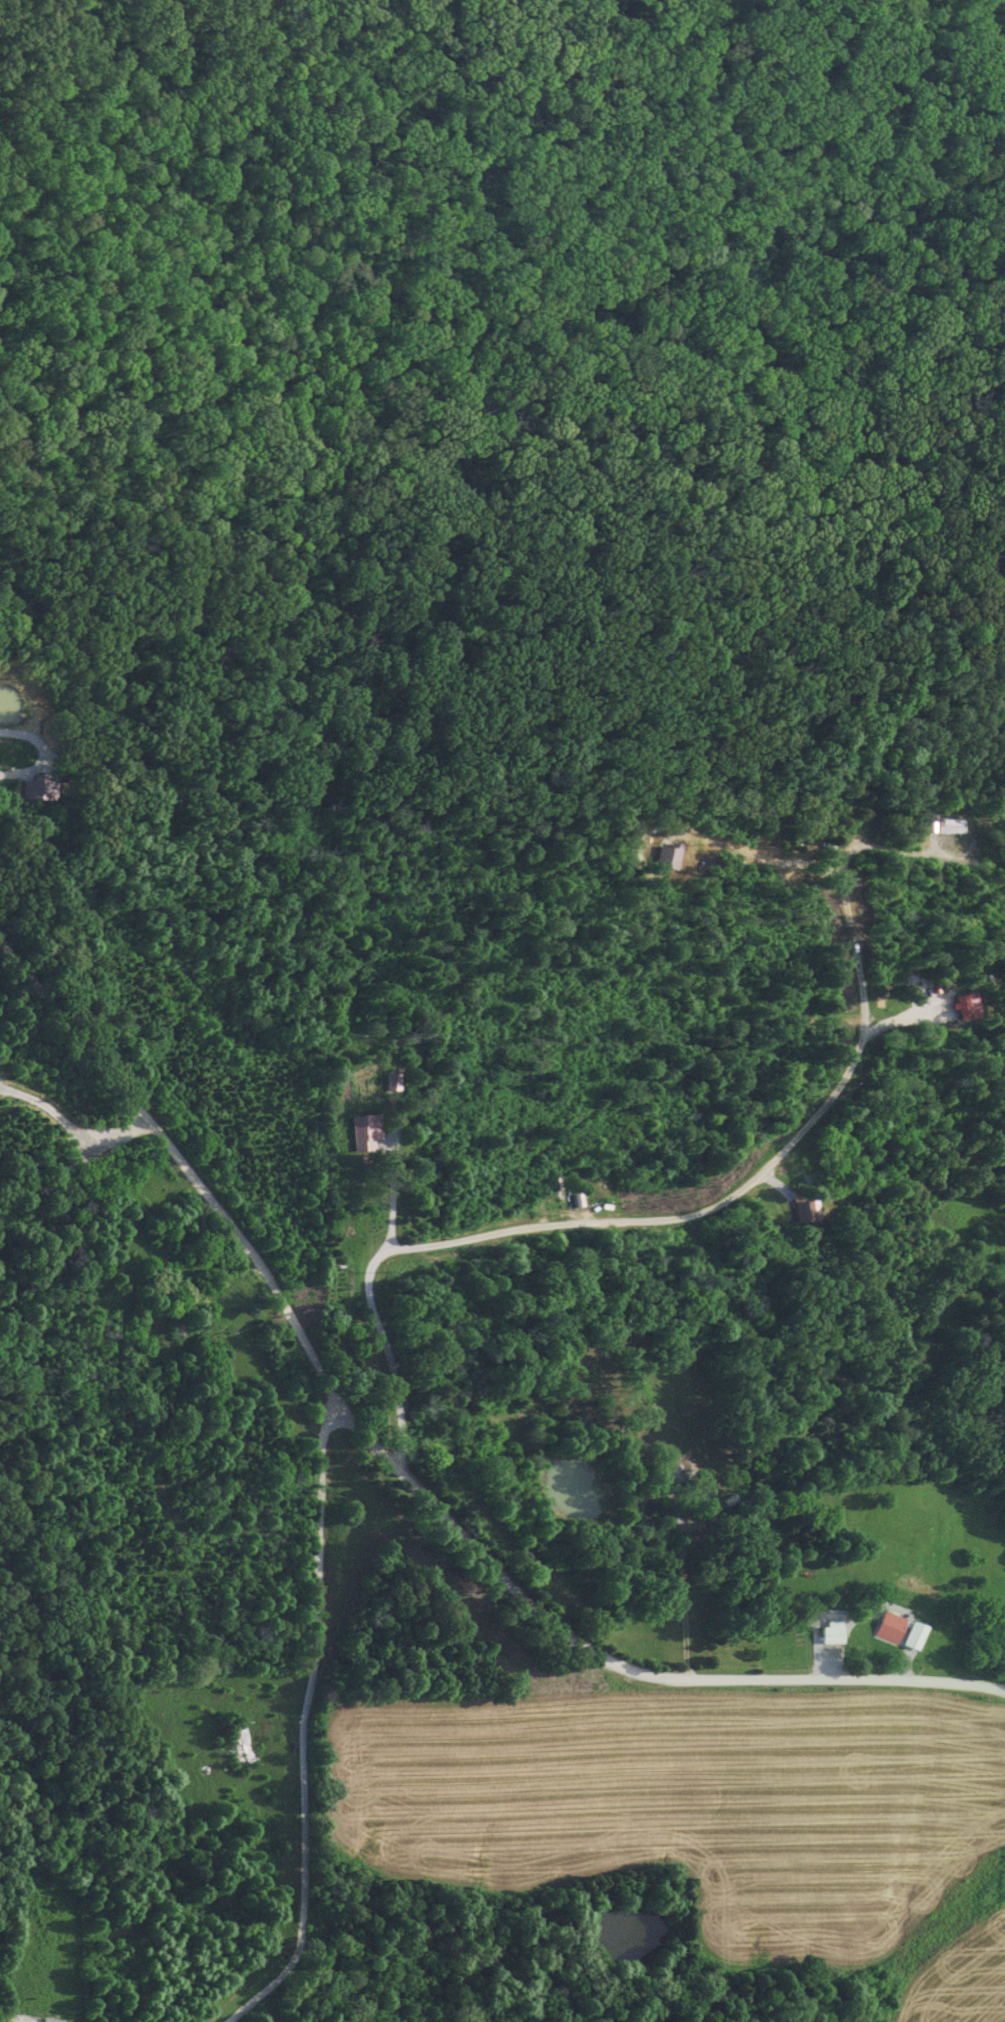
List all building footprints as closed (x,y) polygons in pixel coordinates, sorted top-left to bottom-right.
[(961,820),(936,820),(936,834),(961,834),(961,820)] [(895,1645),(904,1620),(880,1612),(871,1636),(895,1645)] [(843,1622),(817,1622),(817,1645),(843,1645),(843,1622)] [(898,1647),(914,1653),(923,1629),(907,1623),(898,1647)] [(231,1764),(242,1764),(242,1723),(231,1723),(231,1764)]
